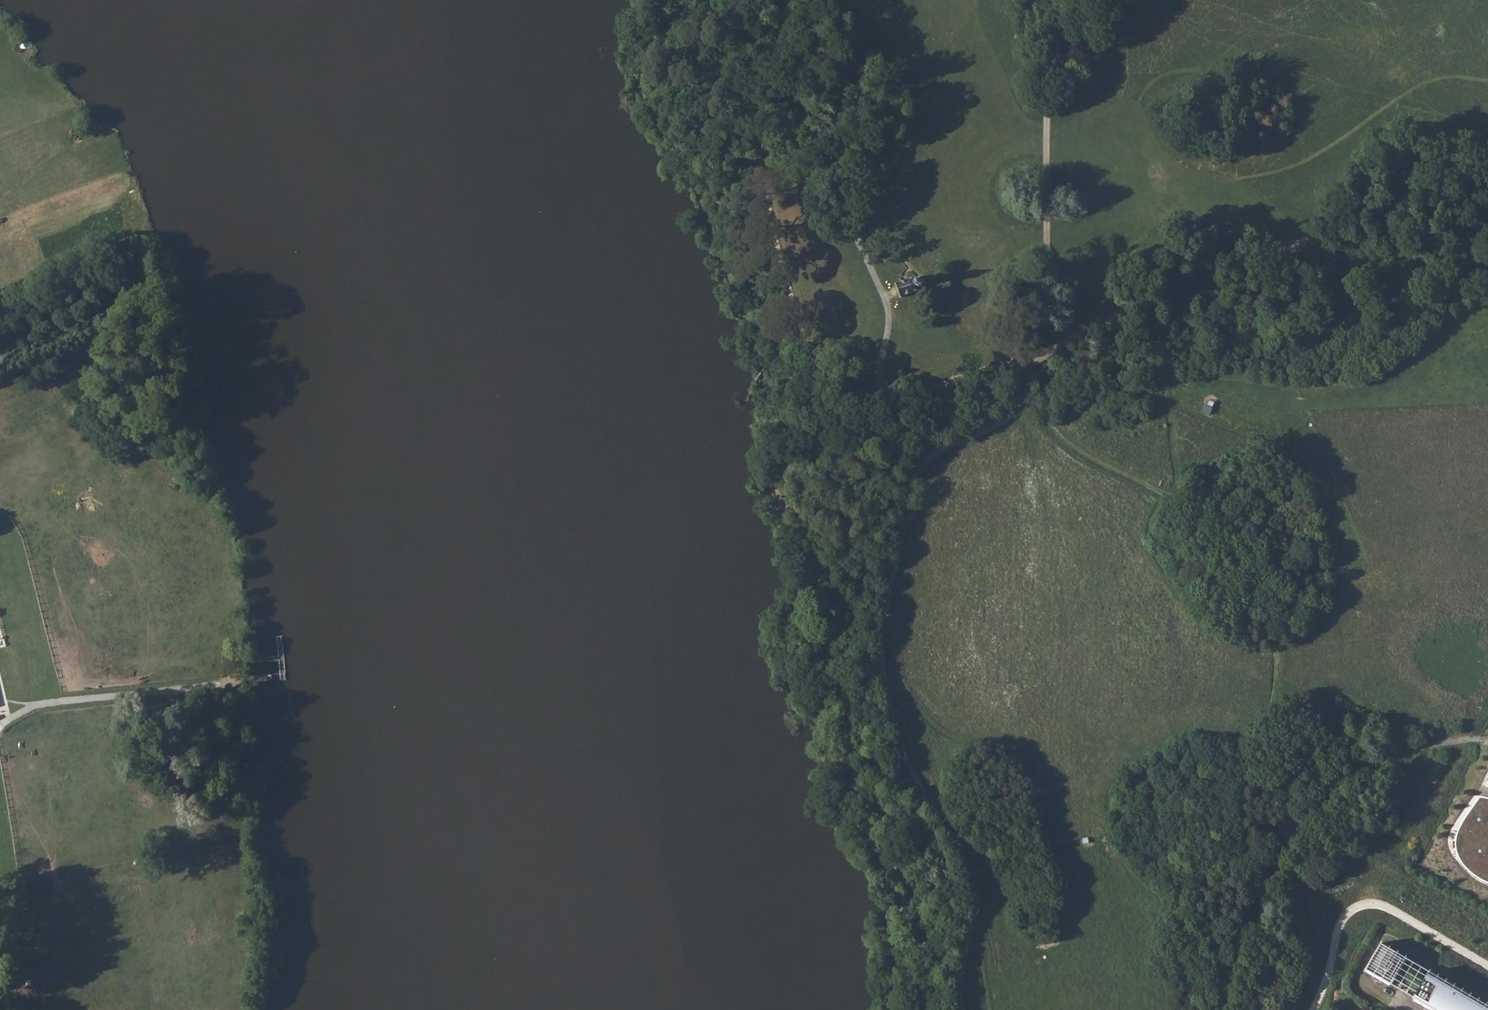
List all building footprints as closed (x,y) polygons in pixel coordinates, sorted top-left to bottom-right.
[(922,286),(924,283),(923,280),(920,279),(916,281),(912,278),(911,279),(897,284),(896,283),(895,285),(897,286),(900,295),(900,297),(901,298),(902,296),(915,291),(917,292),(918,287),(922,286)] [(1481,794),(1473,805),(1467,814),(1460,824),(1457,837),(1458,848),(1462,857),(1470,868),(1482,877),(1487,879),(1487,795),(1481,794)] [(1365,970),(1391,985),(1407,958),(1381,943),(1365,970)] [(1430,970),(1414,999),(1435,1009),(1487,1009),(1487,1004),(1430,970)]
